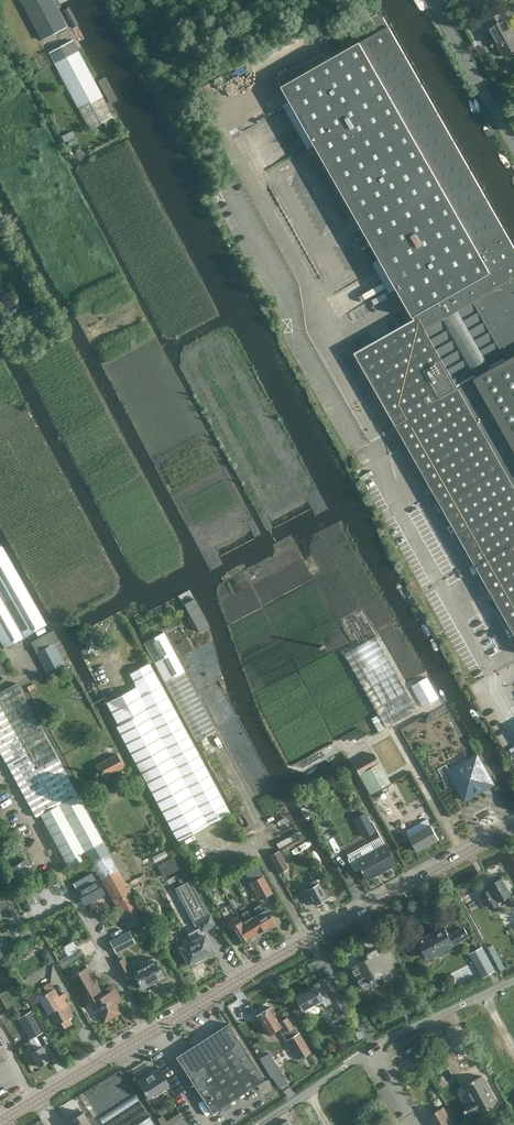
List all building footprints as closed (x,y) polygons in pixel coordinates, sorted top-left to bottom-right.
[(42,39),(65,27),(51,0),(21,0),(42,39)] [(507,21),(513,17),(513,7),(502,13),(502,12),(487,21),(496,36),(497,35),(500,40),(496,42),(504,56),(513,51),(513,31),(512,32),(507,21)] [(389,26),(381,12),(371,18),(379,32),(348,49),(303,75),(297,66),(277,76),(283,86),(282,87),(408,308),(415,319),(358,351),(513,632),(513,247),(389,26)] [(72,40),(49,52),(86,123),(103,114),(107,120),(113,116),(72,40)] [(4,648),(45,625),(1,547),(0,547),(0,641),(4,648)] [(194,599),(185,604),(199,631),(209,626),(194,599)] [(346,619),(361,645),(345,653),(387,728),(417,710),(376,636),(361,610),(346,619)] [(179,841),(229,814),(162,687),(121,611),(79,634),(90,653),(82,657),(119,726),(117,727),(179,841)] [(215,730),(168,629),(147,638),(194,740),(215,730)] [(48,633),(33,641),(38,651),(36,652),(47,672),(64,663),(53,643),(53,642),(58,640),(54,632),(54,630),(48,633)] [(423,707),(439,698),(427,677),(412,686),(423,707)] [(41,815),(78,795),(78,794),(17,683),(0,692),(0,751),(36,817),(41,815)] [(430,712),(421,717),(425,723),(434,718),(430,712)] [(370,794),(390,783),(373,753),(353,764),(370,794)] [(103,779),(123,767),(116,754),(95,765),(103,779)] [(465,798),(491,783),(477,757),(468,762),(464,755),(447,765),(465,798)] [(78,795),(41,815),(69,868),(83,861),(79,855),(103,841),(78,795)] [(365,813),(354,819),(363,837),(374,831),(365,813)] [(439,840),(427,819),(406,830),(418,852),(439,840)] [(385,844),(363,856),(361,852),(359,851),(348,857),(348,859),(353,870),(356,871),(360,869),(365,879),(375,874),(375,872),(380,869),(381,872),(395,865),(385,844)] [(288,868),(279,851),(270,855),(279,873),(288,868)] [(175,858),(158,866),(164,877),(180,868),(175,858)] [(146,919),(141,911),(118,869),(101,879),(124,920),(128,929),(146,919)] [(190,880),(185,870),(176,875),(181,884),(190,880)] [(250,882),(257,896),(259,900),(273,893),(263,875),(250,882)] [(490,884),(492,888),(491,889),(490,888),(482,893),(490,907),(499,902),(509,897),(513,906),(513,899),(502,878),(501,877),(490,884)] [(97,880),(77,891),(84,903),(103,893),(97,880)] [(195,963),(201,960),(201,959),(202,957),(213,950),(202,930),(206,927),(207,929),(213,926),(212,924),(213,923),(210,918),(190,880),(175,888),(195,926),(199,924),(199,926),(200,927),(188,933),(192,941),(180,948),(189,964),(193,962),(195,962),(195,963)] [(307,890),(315,905),(326,898),(318,884),(316,880),(305,886),(307,890)] [(254,915),(263,930),(264,930),(265,931),(272,927),(271,925),(275,923),(262,903),(254,908),(258,913),(254,915)] [(9,905),(4,917),(9,919),(14,907),(9,905)] [(263,930),(254,915),(251,918),(247,911),(242,913),(246,920),(243,922),(252,937),(263,930)] [(252,937),(243,922),(241,920),(238,922),(236,917),(227,923),(229,927),(238,943),(250,936),(251,937),(252,937)] [(452,947),(469,937),(463,928),(449,935),(444,926),(419,940),(429,959),(452,947)] [(113,939),(110,941),(116,953),(119,951),(136,942),(129,931),(113,939)] [(400,937),(394,941),(397,947),(404,943),(400,937)] [(75,940),(65,944),(68,952),(78,948),(75,940)] [(493,944),(488,947),(500,970),(506,967),(493,944)] [(25,946),(19,950),(24,958),(30,954),(25,946)] [(378,953),(375,948),(365,954),(367,957),(350,967),(362,987),(372,981),(371,980),(398,964),(388,947),(378,953)] [(482,947),(470,953),(483,978),(495,971),(482,947)] [(140,968),(134,972),(143,988),(164,976),(153,957),(139,965),(140,968)] [(123,958),(116,962),(124,977),(124,978),(125,977),(131,974),(123,958)] [(103,995),(92,976),(87,967),(70,976),(86,1005),(90,1003),(94,1009),(96,1008),(104,1022),(121,1013),(117,1005),(115,1006),(114,1004),(122,1000),(113,984),(107,988),(109,992),(103,995)] [(302,1011),(322,1000),(325,1006),(331,1003),(339,1016),(347,1011),(327,975),(319,980),(320,983),(294,997),(302,1011)] [(39,988),(27,996),(32,1004),(40,999),(48,1014),(54,1010),(58,1011),(64,1020),(61,1022),(64,1027),(71,1024),(68,1019),(73,1016),(64,999),(67,997),(64,993),(59,996),(52,985),(47,988),(49,991),(43,995),(39,988)] [(268,1035),(281,1027),(284,1033),(293,1028),(287,1018),(279,1022),(269,1006),(256,1015),(268,1035)] [(42,1031),(31,1012),(21,1017),(26,1025),(24,1027),(30,1038),(42,1031)] [(229,1025),(229,1026),(195,1047),(194,1045),(176,1057),(212,1113),(221,1108),(223,1112),(233,1106),(230,1102),(264,1080),(229,1025)] [(350,1034),(355,1043),(365,1037),(362,1031),(354,1031),(350,1034)] [(298,1032),(287,1040),(298,1059),(310,1052),(298,1032)] [(29,1040),(19,1046),(22,1051),(32,1045),(29,1040)] [(32,1055),(38,1066),(50,1060),(42,1046),(35,1050),(33,1046),(22,1052),(26,1058),(32,1055)] [(269,1048),(259,1054),(266,1068),(272,1064),(268,1057),(272,1055),(269,1048)] [(410,1068),(421,1063),(415,1052),(404,1058),(410,1068)] [(169,1084),(158,1068),(137,1081),(149,1098),(169,1084)] [(463,1106),(465,1110),(466,1112),(468,1116),(479,1110),(480,1111),(496,1102),(482,1076),(465,1085),(474,1100),(463,1106)] [(429,1116),(435,1124),(453,1124),(452,1123),(443,1108),(441,1109),(439,1108),(436,1110),(436,1112),(429,1116)] [(74,1124),(91,1124),(83,1111),(70,1119),(74,1124)]
